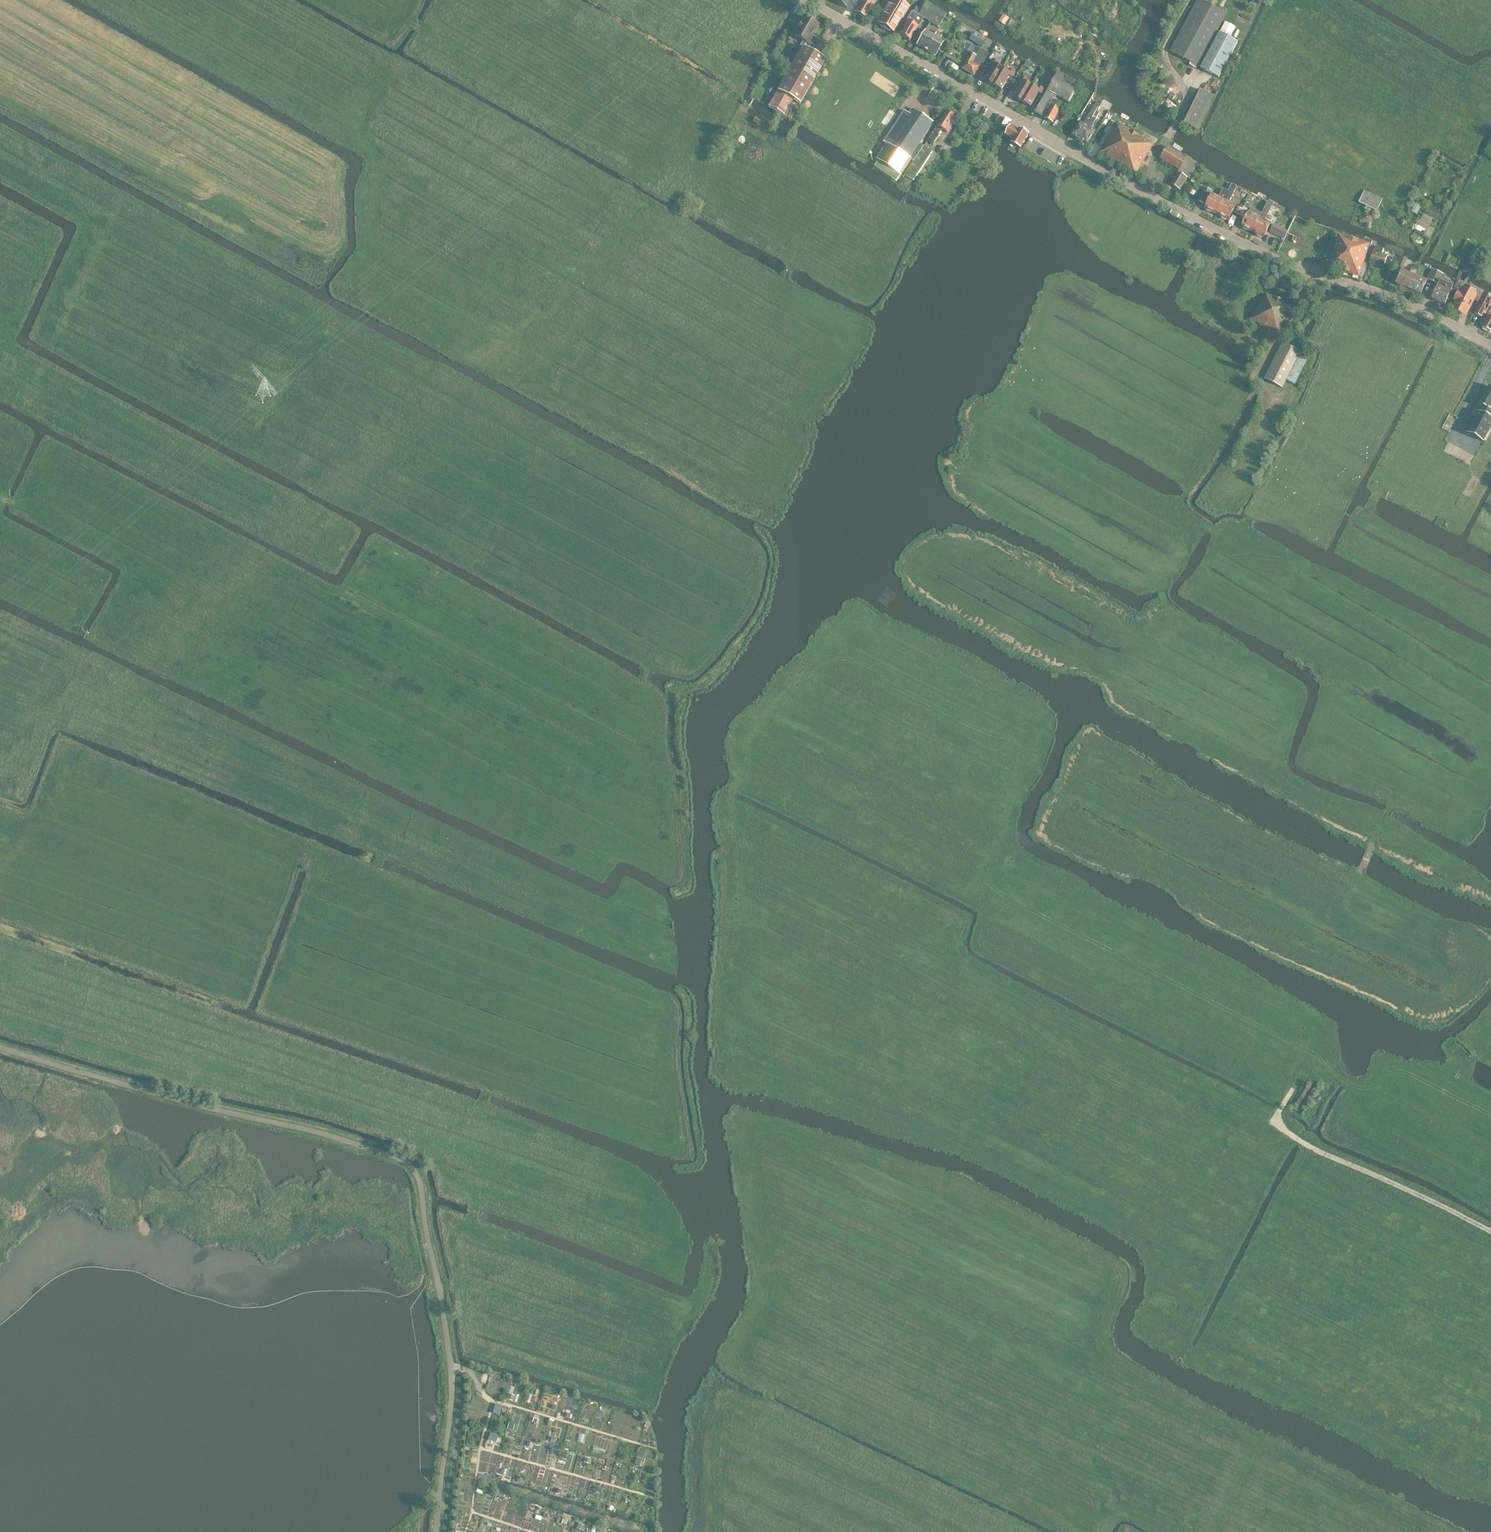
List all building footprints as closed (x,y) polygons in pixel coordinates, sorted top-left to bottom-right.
[(854,11),(866,18),(876,0),(860,0),(854,11)] [(894,31),(909,6),(898,0),(890,0),(877,21),(894,31)] [(919,15),(926,1),(924,0),(920,0),(914,12),(919,15)] [(1196,65),(1198,66),(1226,13),(1202,0),(1198,0),(1170,51),(1196,65)] [(926,1),(919,15),(938,26),(946,13),(926,1)] [(795,32),(793,34),(803,40),(799,46),(799,47),(801,48),(802,47),(805,48),(808,42),(818,24),(804,16),(795,32)] [(1009,19),(1005,16),(1001,22),(1005,25),(1009,19)] [(899,34),(909,40),(918,25),(908,18),(899,34)] [(916,44),(935,55),(944,41),(939,38),(941,35),(936,32),(934,35),(925,30),(916,44)] [(974,32),(969,40),(980,46),(982,47),(982,46),(984,43),(986,39),(985,39),(974,32)] [(1201,67),(1218,77),(1237,42),(1220,32),(1201,67)] [(805,48),(802,47),(801,48),(769,106),(783,114),(792,99),(800,103),(825,59),(810,51),(813,45),(808,42),(805,48)] [(963,68),(974,75),(983,60),(985,61),(989,54),(980,49),(977,55),(972,53),(963,68)] [(985,79),(993,84),(1003,68),(997,65),(999,62),(993,59),(990,64),(993,66),(985,79)] [(1003,68),(993,84),(1001,89),(1009,75),(1012,77),(1015,72),(1010,68),(1008,71),(1003,68)] [(1045,115),(1044,117),(1053,122),(1060,109),(1058,108),(1060,104),(1058,103),(1060,101),(1055,98),(1057,95),(1068,101),(1078,83),(1057,71),(1035,112),(1035,113),(1037,110),(1045,115)] [(1014,96),(1022,101),(1032,85),(1026,82),(1028,79),(1022,76),(1019,81),(1022,82),(1014,96)] [(874,83),(869,90),(883,99),(888,92),(874,83)] [(1032,85),(1022,101),(1030,106),(1038,92),(1041,94),(1044,88),(1038,85),(1037,88),(1032,85)] [(843,99),(859,96),(858,87),(841,91),(843,99)] [(1184,123),(1197,129),(1214,95),(1200,89),(1184,123)] [(1080,139),(1096,110),(1097,107),(1094,105),(1083,124),(1079,121),(1072,135),(1076,137),(1076,138),(1078,139),(1079,139),(1080,139)] [(896,181),(911,159),(914,161),(924,146),(920,143),(933,122),(913,108),(909,113),(905,110),(884,141),(887,143),(877,159),(879,160),(874,166),(896,181)] [(1096,110),(1080,139),(1080,140),(1081,141),(1082,141),(1083,141),(1087,143),(1095,130),(1091,128),(1100,112),(1096,110)] [(937,125),(927,140),(933,144),(939,135),(938,134),(942,128),(947,132),(956,117),(947,111),(938,125),(937,125)] [(1117,122),(1111,132),(1099,153),(1135,174),(1153,144),(1117,122)] [(1011,137),(1013,138),(1011,142),(1021,147),(1029,133),(1019,128),(1018,129),(1010,125),(1005,134),(1011,137)] [(908,176),(913,180),(932,151),(924,146),(914,161),(905,174),(908,176)] [(1160,158),(1178,169),(1177,171),(1177,172),(1170,184),(1180,190),(1188,177),(1189,178),(1198,163),(1187,156),(1185,158),(1167,146),(1160,158)] [(1228,190),(1217,214),(1222,216),(1222,218),(1225,219),(1226,219),(1228,219),(1235,205),(1229,202),(1237,186),(1232,183),(1228,190)] [(1198,200),(1204,203),(1211,190),(1205,187),(1198,200)] [(1211,211),(1217,214),(1228,190),(1223,188),(1218,197),(1212,193),(1205,208),(1207,209),(1207,210),(1210,212),(1211,211)] [(1359,202),(1377,211),(1382,199),(1364,190),(1359,202)] [(1259,217),(1252,231),(1257,234),(1257,235),(1260,237),(1261,236),(1263,237),(1270,223),(1264,220),(1272,203),(1268,201),(1259,217)] [(1248,212),(1241,226),(1242,226),(1243,227),(1243,228),(1246,230),(1247,229),(1252,231),(1259,217),(1262,212),(1251,207),(1248,212)] [(1415,228),(1416,228),(1421,231),(1421,230),(1423,227),(1424,228),(1426,229),(1427,229),(1429,225),(1432,218),(1423,213),(1419,220),(1417,224),(1415,228)] [(1273,224),(1270,231),(1284,238),(1287,231),(1273,224)] [(1358,275),(1359,275),(1368,245),(1339,235),(1329,266),(1358,275)] [(1369,263),(1383,267),(1387,256),(1381,254),(1383,248),(1375,246),(1369,263)] [(1397,266),(1402,269),(1406,258),(1401,256),(1397,266)] [(1393,257),(1390,265),(1396,267),(1399,259),(1393,257)] [(1396,283),(1408,288),(1414,275),(1414,276),(1417,270),(1412,268),(1409,273),(1402,270),(1396,283)] [(1427,279),(1438,284),(1432,298),(1445,304),(1454,283),(1441,278),(1443,273),(1432,269),(1427,279)] [(1414,275),(1408,288),(1421,294),(1426,281),(1414,276),(1414,275)] [(1453,308),(1456,309),(1455,311),(1462,314),(1463,312),(1466,314),(1473,299),(1478,302),(1484,291),(1471,285),(1468,291),(1463,288),(1460,294),(1459,293),(1455,300),(1457,301),(1453,308)] [(1484,313),(1487,314),(1481,326),(1490,331),(1490,296),(1484,292),(1475,308),(1473,312),(1482,316),(1484,313)] [(1252,318),(1260,322),(1259,323),(1278,333),(1291,306),(1265,293),(1252,318)] [(1309,356),(1300,352),(1282,343),(1264,378),(1282,387),(1286,380),(1295,384),(1309,356)] [(1489,386),(1479,404),(1483,407),(1480,412),(1479,411),(1467,432),(1483,441),(1490,426),(1490,418),(1490,417),(1490,416),(1490,410),(1490,409),(1490,407),(1490,387),(1489,386)] [(495,1403),(492,1412),(498,1414),(501,1405),(495,1403)] [(490,1432),(488,1439),(495,1441),(497,1434),(490,1432)]
